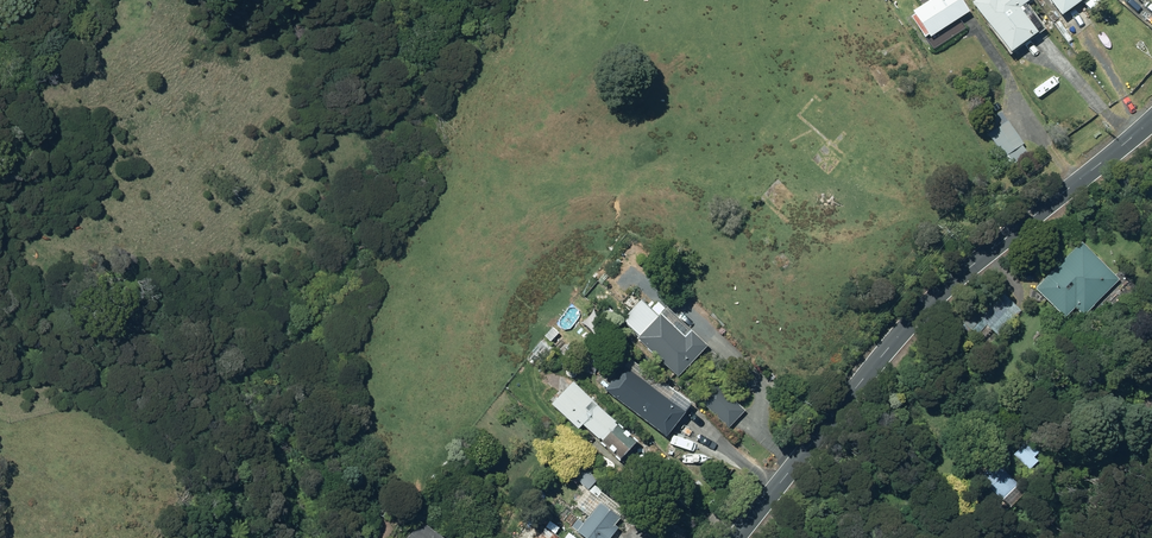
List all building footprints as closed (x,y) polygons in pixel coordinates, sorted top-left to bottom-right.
[(967,12),(959,0),(929,0),(910,13),(911,15),(908,17),(922,39),(925,36),(927,38),(967,12)] [(1006,54),(1033,35),(1016,9),(1029,0),(974,0),(970,2),(1006,54)] [(1058,17),(1081,0),(1045,0),(1058,17)] [(1006,121),(987,135),(1003,158),(1005,156),(1011,165),(1027,154),(1021,145),(1022,144),(1006,121)] [(621,262),(632,252),(621,242),(611,252),(621,262)] [(1118,280),(1080,242),(1033,289),(1062,319),(1073,309),(1082,317),(1118,280)] [(996,338),(1020,311),(1001,295),(977,321),(996,338)] [(636,337),(676,375),(707,343),(666,305),(658,314),(639,297),(621,317),(639,334),(636,337)] [(547,339),(552,343),(558,335),(553,331),(547,339)] [(604,389),(664,435),(684,410),(622,364),(604,389)] [(549,402),(576,427),(581,423),(595,436),(592,439),(618,460),(635,441),(627,435),(629,433),(624,428),(622,430),(613,421),(614,419),(571,379),(549,402)] [(728,426),(744,409),(714,382),(698,400),(728,426)] [(1020,459),(1029,466),(1037,458),(1033,455),(1039,448),(1034,444),(1020,459)] [(568,470),(587,488),(597,478),(577,461),(568,470)] [(1001,499),(1017,482),(995,461),(979,478),(1001,499)] [(618,526),(614,523),(626,509),(600,488),(584,509),(589,513),(583,521),(577,517),(571,525),(586,537),(608,537),(618,526)] [(434,529),(433,530),(420,519),(405,537),(446,537),(434,529)] [(544,526),(535,537),(560,537),(544,526)]
